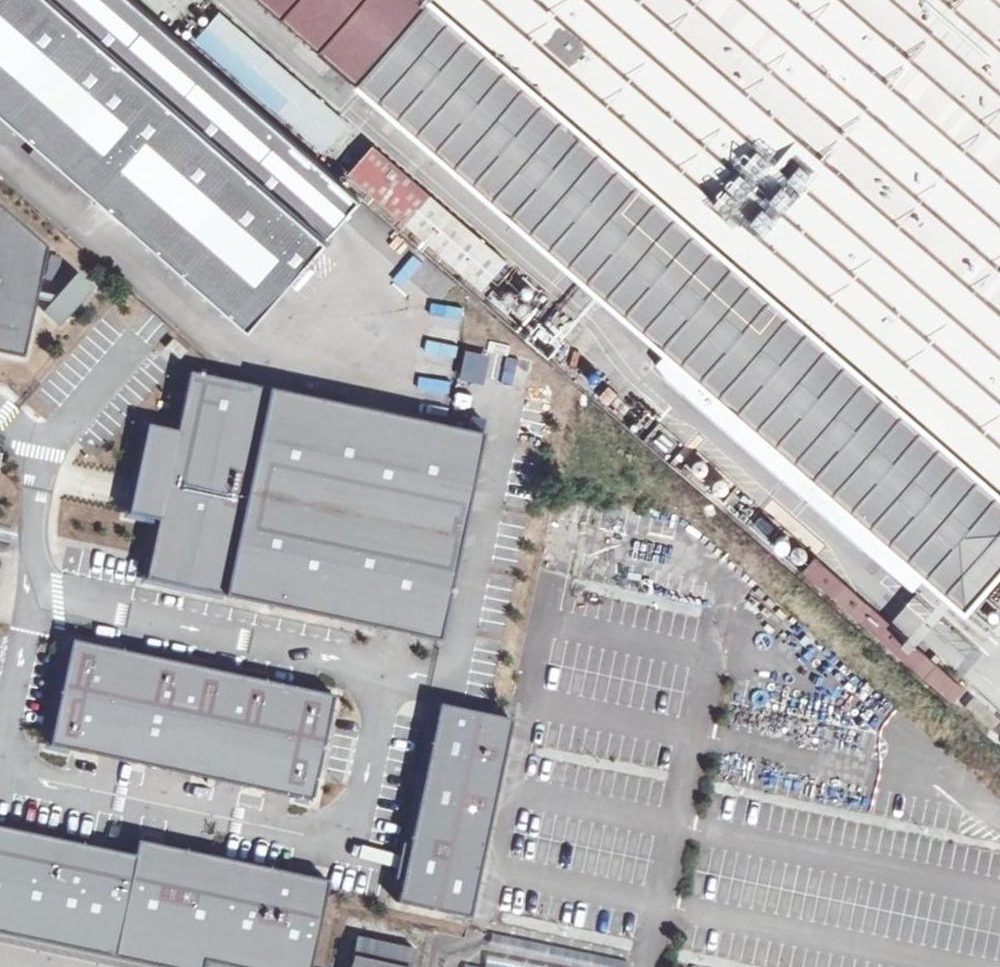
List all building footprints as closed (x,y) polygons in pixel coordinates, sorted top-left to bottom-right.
[(37,142),(24,156),(63,189),(75,176),(244,325),(356,198),(128,0),(0,0),(0,111),(37,142)] [(964,613),(999,573),(999,0),(257,0),(681,367),(939,592),(950,601),(964,613)] [(322,153),(348,125),(219,11),(194,40),(322,153)] [(349,175),(485,294),(510,266),(372,148),(349,175)] [(22,356),(48,246),(0,203),(0,352),(22,356)] [(45,309),(62,324),(95,287),(78,272),(45,309)] [(547,352),(556,335),(537,326),(528,343),(547,352)] [(171,348),(185,361),(192,353),(179,340),(171,348)] [(681,367),(667,383),(924,609),(939,592),(681,367)] [(149,579),(443,644),(488,440),(194,375),(182,432),(151,425),(132,514),(162,521),(149,579)] [(661,438),(679,453),(686,446),(668,430),(661,438)] [(911,645),(900,635),(813,558),(802,571),(952,702),(963,691),(911,645)] [(950,601),(939,592),(924,609),(900,635),(911,645),(950,601)] [(51,746),(313,803),(336,697),(75,640),(51,746)] [(963,708),(991,732),(999,721),(973,697),(963,708)] [(441,706),(399,905),(469,920),(511,721),(441,706)] [(154,966),(204,966),(205,962),(228,966),(311,966),(329,883),(139,841),(135,856),(0,827),(0,933),(154,966)] [(418,949),(359,936),(352,966),(414,966),(418,949)]
